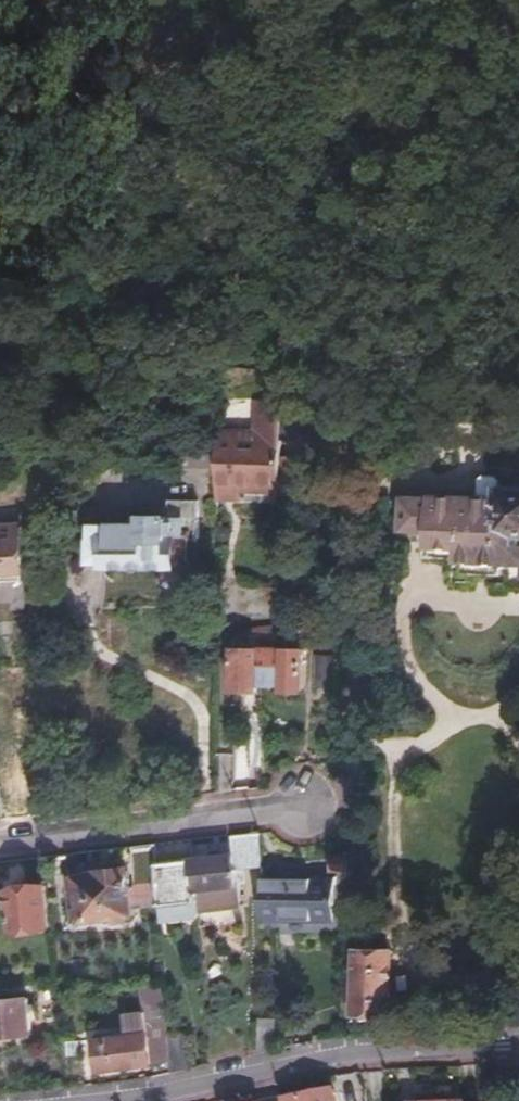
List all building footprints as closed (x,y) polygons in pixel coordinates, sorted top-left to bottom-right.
[(239,494),(283,493),(285,412),(265,413),(265,435),(223,436),(223,450),(185,449),(185,466),(223,466),(222,496),(239,496),(239,494)] [(400,479),(399,494),(408,494),(407,511),(436,513),(436,541),(518,545),(518,470),(504,470),(504,465),(499,460),(489,460),(484,464),(483,482),(400,479)] [(203,538),(203,499),(173,499),(174,506),(167,506),(167,514),(159,513),(158,522),(97,520),(96,561),(124,562),(125,566),(172,567),(173,562),(189,563),(189,537),(203,538)] [(27,577),(22,522),(0,525),(0,580),(27,577)] [(255,686),(267,687),(267,651),(235,651),(234,716),(247,716),(247,692),(255,692),(255,686)] [(267,651),(267,687),(290,687),(291,693),(311,692),(312,652),(267,651)] [(21,818),(18,789),(0,792),(0,820),(0,821),(21,818)] [(258,869),(257,833),(237,836),(236,854),(191,859),(196,899),(197,910),(239,904),(235,870),(258,869)] [(156,863),(155,846),(135,849),(137,885),(132,885),(131,871),(121,873),(118,869),(109,871),(108,874),(85,877),(86,886),(74,887),(77,920),(137,914),(137,906),(159,904),(156,863)] [(330,851),(329,858),(326,858),(326,871),(344,871),(343,852),(330,851)] [(196,899),(191,859),(156,863),(159,904),(196,899)] [(48,927),(43,874),(20,876),(20,885),(9,886),(14,931),(31,929),(35,933),(42,933),(45,927),(48,927)] [(258,878),(258,919),(345,920),(344,880),(258,878)] [(356,934),(355,1014),(387,1014),(388,950),(385,950),(385,935),(356,934)] [(171,1059),(169,1034),(164,982),(141,985),(144,1008),(124,1011),(127,1033),(67,1041),(68,1055),(98,1050),(100,1067),(171,1059)] [(32,1032),(27,995),(0,998),(0,1035),(32,1032)] [(259,1053),(276,1049),(275,1018),(259,1019),(259,1053)] [(172,1071),(192,1067),(189,1032),(169,1034),(171,1059),(172,1071)] [(364,1089),(340,1094),(342,1100),(364,1100),(364,1089)] [(288,1100),(336,1100),(334,1091),(288,1100)]
